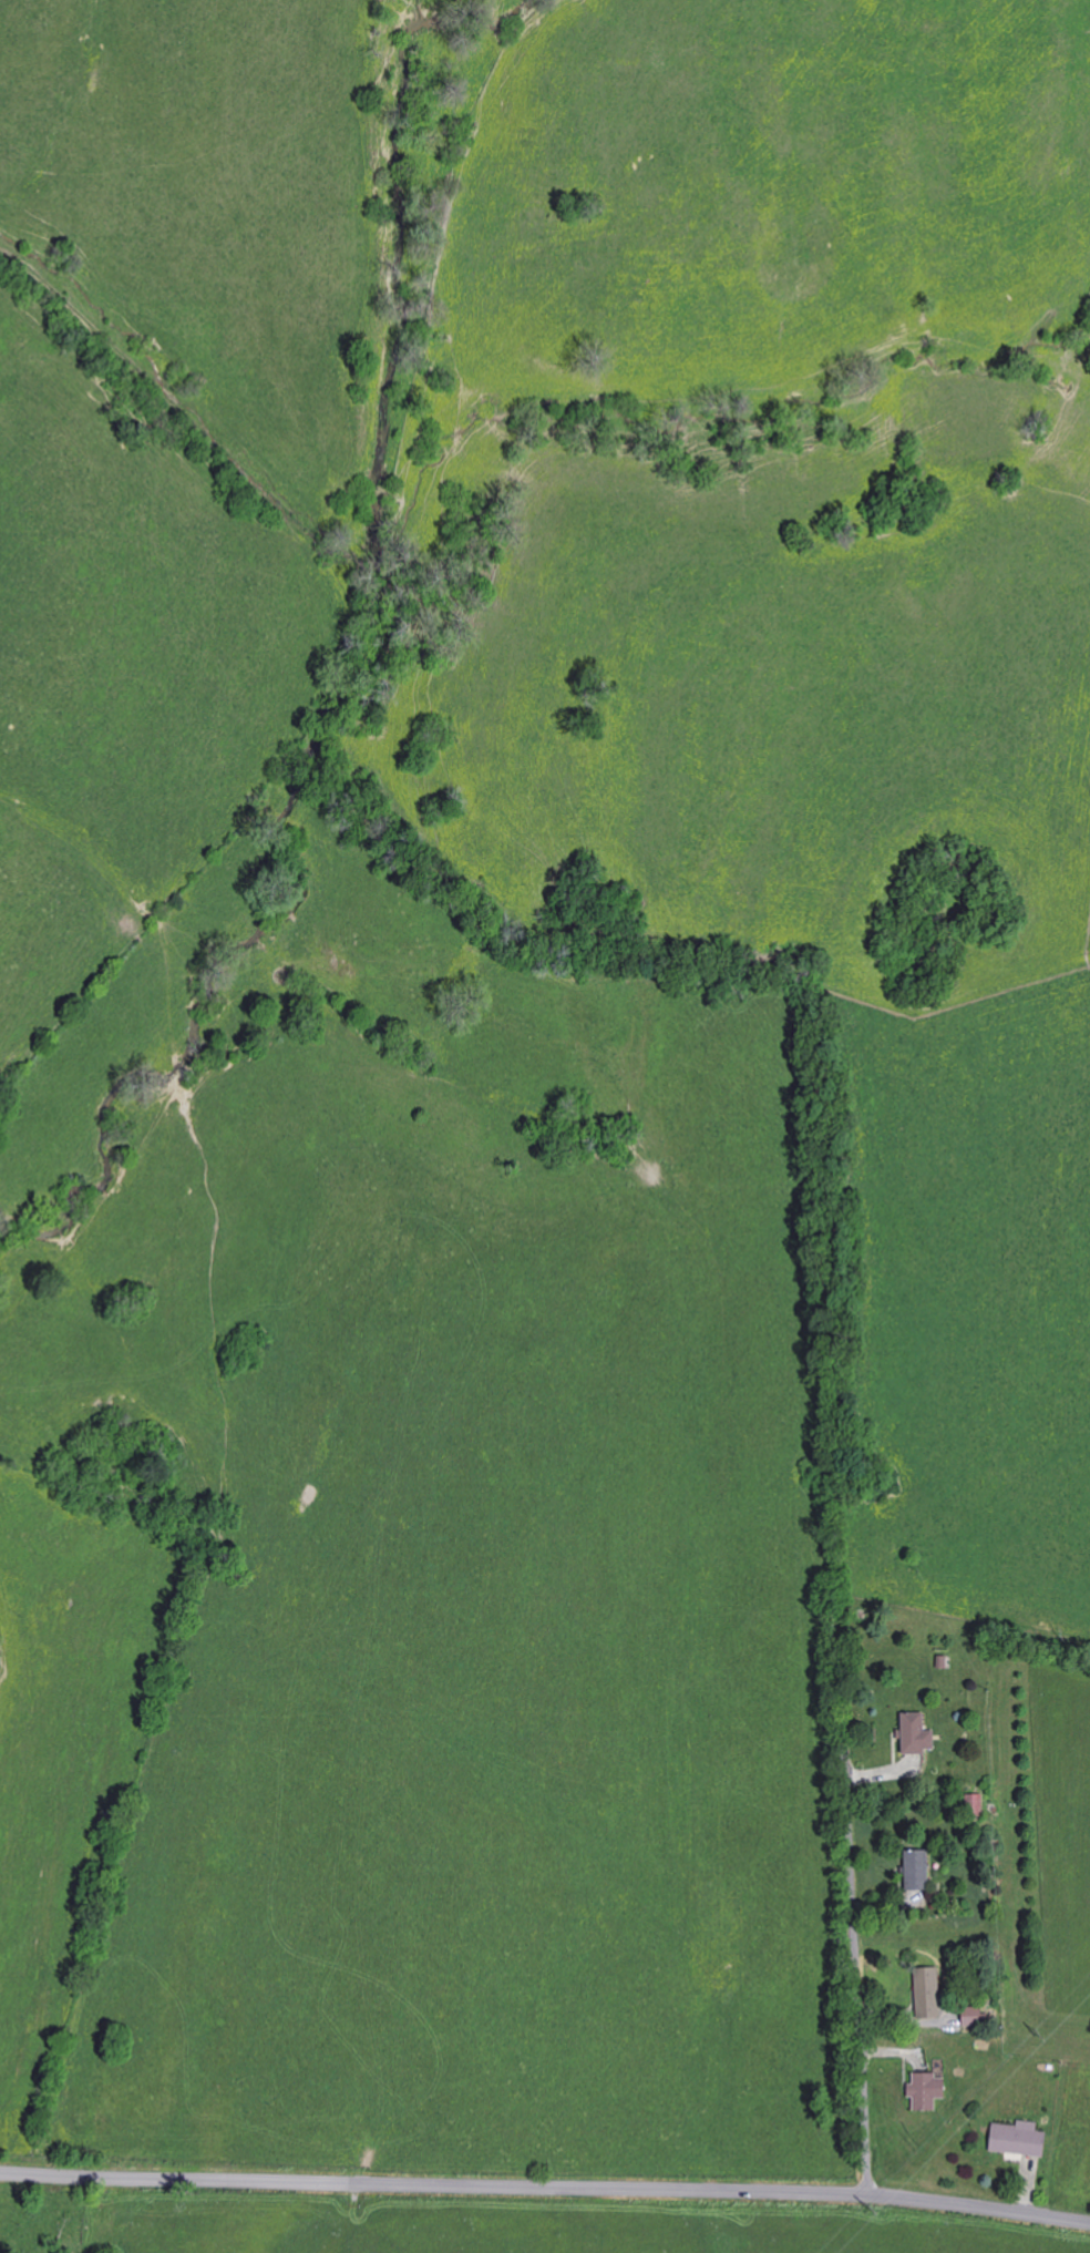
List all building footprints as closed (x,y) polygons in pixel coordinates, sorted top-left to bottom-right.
[(903,1752),(935,1751),(935,1730),(926,1731),(925,1712),(902,1713),(903,1752)] [(968,1817),(984,1817),(983,1794),(967,1794),(968,1817)] [(929,1850),(906,1850),(907,1890),(930,1890),(929,1850)] [(917,2018),(942,2018),(941,1967),(916,1967),(917,2018)] [(961,2010),(966,2027),(986,2020),(980,2003),(961,2010)] [(914,2073),(914,2083),(909,2083),(909,2098),(914,2098),(914,2111),(936,2111),(936,2098),(946,2097),(946,2078),(936,2078),(936,2072),(914,2073)] [(1038,2122),(1019,2120),(1018,2125),(993,2123),(990,2151),(1044,2157),(1048,2133),(1037,2131),(1038,2122)]
